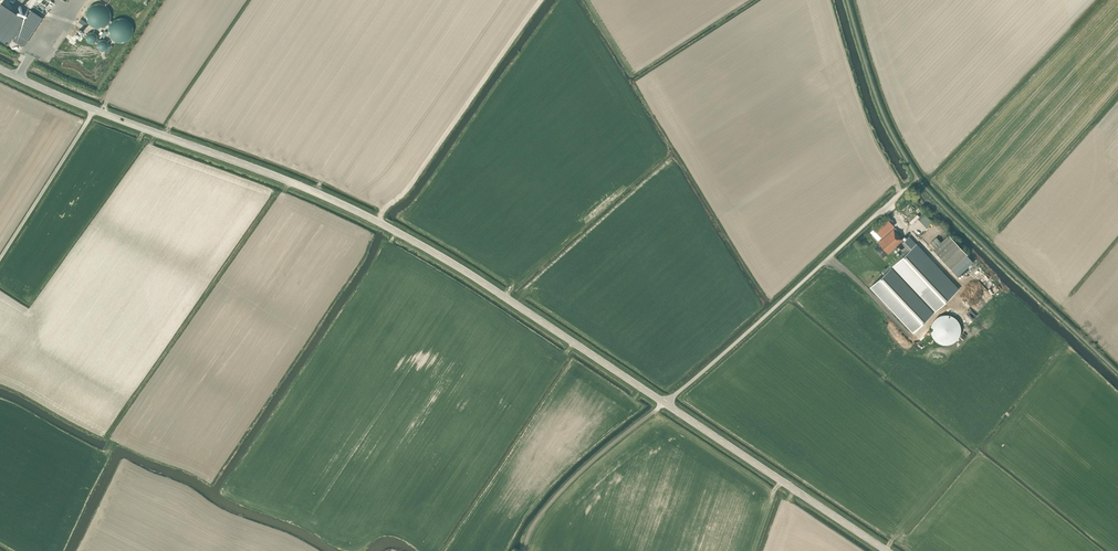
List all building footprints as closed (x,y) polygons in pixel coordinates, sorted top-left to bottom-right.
[(46,6),(37,0),(34,0),(33,1),(45,8),(46,6)] [(33,1),(31,4),(43,11),(44,9),(33,1)] [(42,17),(30,9),(24,19),(1,4),(0,5),(0,39),(8,44),(12,38),(24,45),(42,17)] [(85,15),(85,16),(85,17),(85,18),(85,19),(86,20),(86,21),(86,22),(87,23),(88,24),(88,25),(89,25),(90,26),(91,27),(92,27),(93,28),(94,28),(95,28),(96,28),(97,29),(98,29),(99,29),(100,28),(101,28),(102,28),(103,27),(104,27),(105,26),(106,25),(107,24),(108,23),(108,22),(109,22),(109,21),(109,20),(110,19),(110,17),(110,16),(110,15),(110,14),(109,13),(109,12),(109,11),(108,10),(108,9),(107,8),(106,8),(106,7),(105,6),(104,6),(103,5),(102,5),(101,4),(100,4),(99,4),(98,4),(97,4),(96,4),(95,4),(94,4),(93,5),(92,5),(91,6),(90,6),(89,7),(88,8),(87,9),(87,10),(86,11),(86,12),(85,13),(85,14),(85,15)] [(32,8),(43,16),(45,13),(34,6),(32,8)] [(132,32),(133,31),(133,30),(132,29),(132,28),(132,27),(131,26),(131,25),(130,24),(130,23),(129,22),(128,22),(128,21),(127,20),(126,20),(125,19),(124,19),(123,19),(122,19),(121,19),(120,19),(119,19),(118,19),(117,19),(116,19),(115,20),(114,20),(113,21),(112,21),(111,22),(111,23),(110,24),(109,25),(109,26),(108,27),(108,28),(108,29),(108,30),(108,31),(108,32),(108,33),(108,34),(108,35),(109,36),(109,37),(110,38),(110,39),(111,39),(112,40),(113,41),(114,41),(114,42),(115,42),(116,43),(117,43),(118,43),(119,43),(121,43),(122,43),(123,43),(124,43),(125,43),(126,42),(127,41),(128,40),(129,40),(130,39),(130,38),(131,37),(131,36),(132,35),(132,34),(132,33),(132,32)] [(85,37),(85,38),(85,39),(85,40),(86,41),(86,42),(87,43),(88,43),(89,44),(90,44),(91,44),(92,44),(93,44),(94,43),(95,42),(96,41),(96,40),(96,39),(96,38),(96,37),(96,36),(95,35),(95,34),(94,34),(94,33),(93,33),(92,33),(91,33),(90,33),(89,33),(88,33),(87,34),(86,35),(85,36),(85,37)] [(96,45),(96,46),(96,47),(97,48),(97,49),(98,50),(99,50),(100,51),(101,51),(102,51),(103,51),(104,51),(105,51),(106,50),(107,49),(107,48),(108,47),(108,46),(108,45),(108,44),(108,43),(107,43),(107,42),(106,42),(106,41),(105,41),(105,40),(104,40),(103,40),(102,40),(101,40),(100,40),(99,41),(98,41),(98,42),(97,43),(97,44),(96,45)] [(911,213),(907,215),(910,221),(920,217),(918,212),(911,215),(911,213)] [(875,229),(881,236),(895,223),(888,216),(875,229)] [(886,256),(898,244),(899,246),(906,253),(890,268),(932,314),(959,289),(916,243),(909,236),(904,241),(903,240),(900,236),(897,232),(898,231),(895,227),(893,229),(893,228),(878,243),(879,243),(874,248),(883,257),(885,255),(886,256)] [(875,231),(873,229),(870,231),(878,240),(881,237),(875,231)] [(949,235),(932,250),(951,270),(967,255),(949,235)] [(960,340),(958,315),(941,316),(942,323),(938,323),(938,325),(933,325),(934,342),(960,340)]
